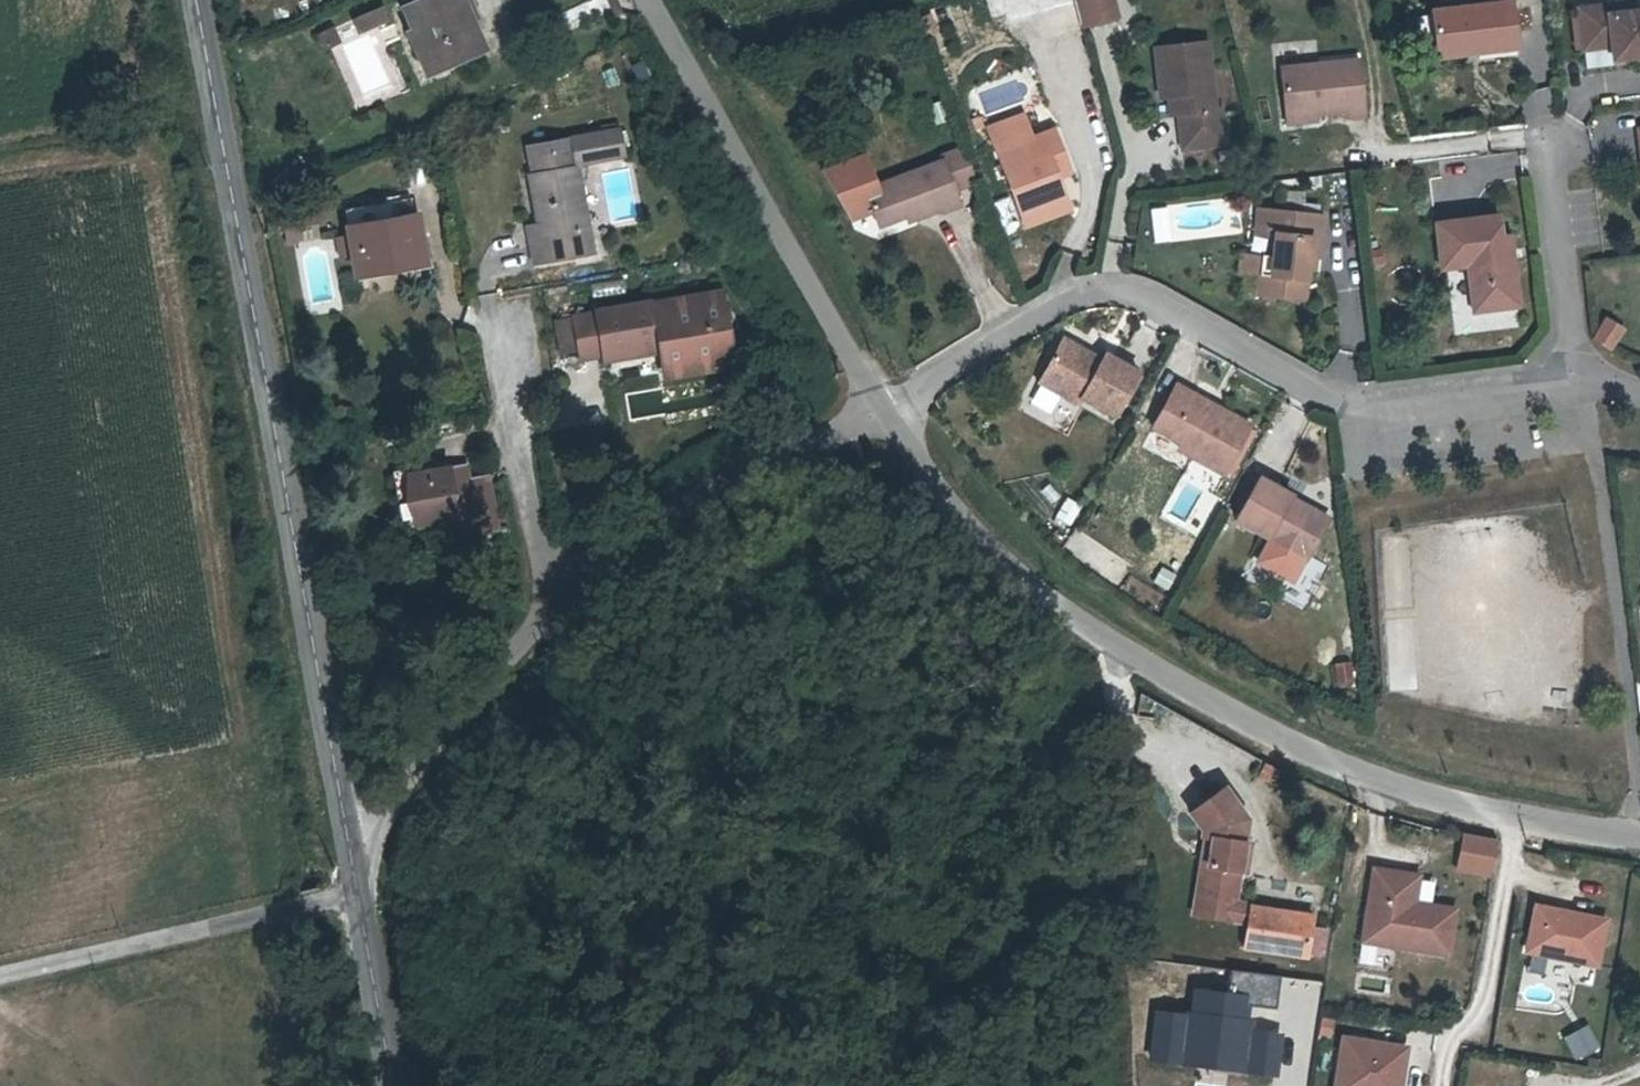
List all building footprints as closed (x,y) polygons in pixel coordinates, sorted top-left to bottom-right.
[(412,1),(405,4),(414,26),(421,23),(440,68),(485,49),(464,0),(413,0),(412,1)] [(1086,27),(1104,22),(1099,0),(1079,0),(1086,27)] [(1104,22),(1120,18),(1116,0),(1099,0),(1104,22)] [(1427,10),(1433,58),(1516,48),(1510,0),(1506,0),(1427,10)] [(1631,2),(1606,5),(1607,14),(1632,10),(1631,2)] [(1606,5),(1577,8),(1582,49),(1610,45),(1612,59),(1637,56),(1639,55),(1639,9),(1632,10),(1607,14),(1606,5)] [(421,23),(414,26),(402,31),(421,75),(440,68),(421,23)] [(334,41),(330,28),(314,36),(319,47),(334,41)] [(1175,87),(1177,116),(1183,150),(1224,144),(1220,107),(1214,105),(1206,42),(1153,50),(1159,88),(1175,87)] [(1284,113),(1322,110),(1349,108),(1350,116),(1369,113),(1362,58),(1279,68),(1284,113)] [(1167,116),(1177,116),(1175,87),(1159,88),(1161,99),(1166,100),(1167,116)] [(1322,118),(1322,110),(1284,113),(1285,122),(1322,118)] [(1028,117),(992,127),(999,150),(1035,140),(1028,117)] [(544,217),(526,220),(533,260),(592,248),(576,160),(622,152),(617,126),(570,134),(571,141),(575,162),(533,169),(529,170),(531,185),(538,185),(544,217)] [(1055,161),(1068,157),(1062,132),(1035,140),(999,150),(1022,234),(1073,215),(1062,184),(1055,161)] [(575,162),(571,141),(529,149),(533,169),(575,162)] [(907,210),(911,221),(933,212),(934,215),(952,208),(947,193),(971,184),(959,151),(935,160),(937,164),(859,193),(871,223),(907,210)] [(1075,181),(1068,157),(1055,161),(1062,184),(1075,181)] [(409,220),(406,203),(345,214),(359,275),(425,262),(418,219),(409,220)] [(1307,255),(1316,255),(1321,256),(1324,213),(1259,208),(1258,236),(1275,238),(1274,257),(1274,280),(1262,279),(1261,298),(1305,300),(1305,266),(1307,255)] [(900,225),(911,221),(907,210),(871,223),(872,229),(897,219),(900,225)] [(1500,263),(1498,236),(1495,216),(1432,223),(1438,271),(1466,268),(1472,311),(1517,304),(1513,260),(1500,263)] [(1510,237),(1498,236),(1500,263),(1513,260),(1510,237)] [(1274,280),(1274,257),(1264,255),(1262,279),(1274,280)] [(1305,266),(1315,266),(1316,255),(1307,255),(1305,266)] [(712,290),(566,319),(574,355),(598,350),(599,356),(653,344),(659,373),(727,359),(712,290)] [(1610,350),(1624,326),(1603,314),(1589,338),(1610,350)] [(1072,350),(1067,360),(1104,380),(1109,371),(1072,350)] [(1104,380),(1067,360),(1048,395),(1088,417),(1092,411),(1126,430),(1149,383),(1112,364),(1109,371),(1104,380)] [(1208,459),(1204,467),(1236,485),(1261,432),(1232,417),(1227,426),(1204,412),(1205,403),(1187,394),(1164,437),(1193,453),(1208,459)] [(1189,460),(1204,467),(1208,459),(1193,453),(1189,460)] [(453,516),(472,513),(464,463),(400,473),(409,523),(453,516)] [(1299,515),(1302,508),(1303,506),(1270,488),(1247,530),(1318,569),(1336,535),(1299,515)] [(1062,496),(1054,520),(1071,526),(1079,502),(1062,496)] [(1340,529),(1302,508),(1299,515),(1336,535),(1340,529)] [(475,532),(472,513),(453,516),(456,535),(475,532)] [(1331,662),(1335,682),(1355,678),(1351,658),(1331,662)] [(1196,898),(1235,902),(1238,870),(1245,871),(1248,842),(1242,841),(1244,818),(1219,787),(1187,813),(1201,830),(1200,837),(1210,837),(1207,866),(1200,865),(1196,898)] [(1489,878),(1498,839),(1461,830),(1452,870),(1489,878)] [(1382,871),(1372,869),(1370,883),(1380,884),(1382,871)] [(1419,875),(1382,871),(1380,884),(1370,883),(1364,927),(1395,931),(1392,948),(1451,955),(1457,909),(1415,904),(1419,875)] [(1194,914),(1250,920),(1251,904),(1235,902),(1196,898),(1194,914)] [(1251,904),(1250,920),(1247,947),(1309,954),(1313,911),(1251,904)] [(1608,919),(1533,904),(1523,951),(1599,967),(1608,919)] [(1395,931),(1364,927),(1362,944),(1392,948),(1395,931)] [(1250,994),(1192,989),(1189,1014),(1155,1011),(1150,1064),(1279,1076),(1283,1027),(1247,1024),(1250,994)] [(1573,1058),(1598,1046),(1586,1022),(1561,1034),(1573,1058)] [(1340,1035),(1333,1085),(1404,1085),(1410,1044),(1340,1035)]
